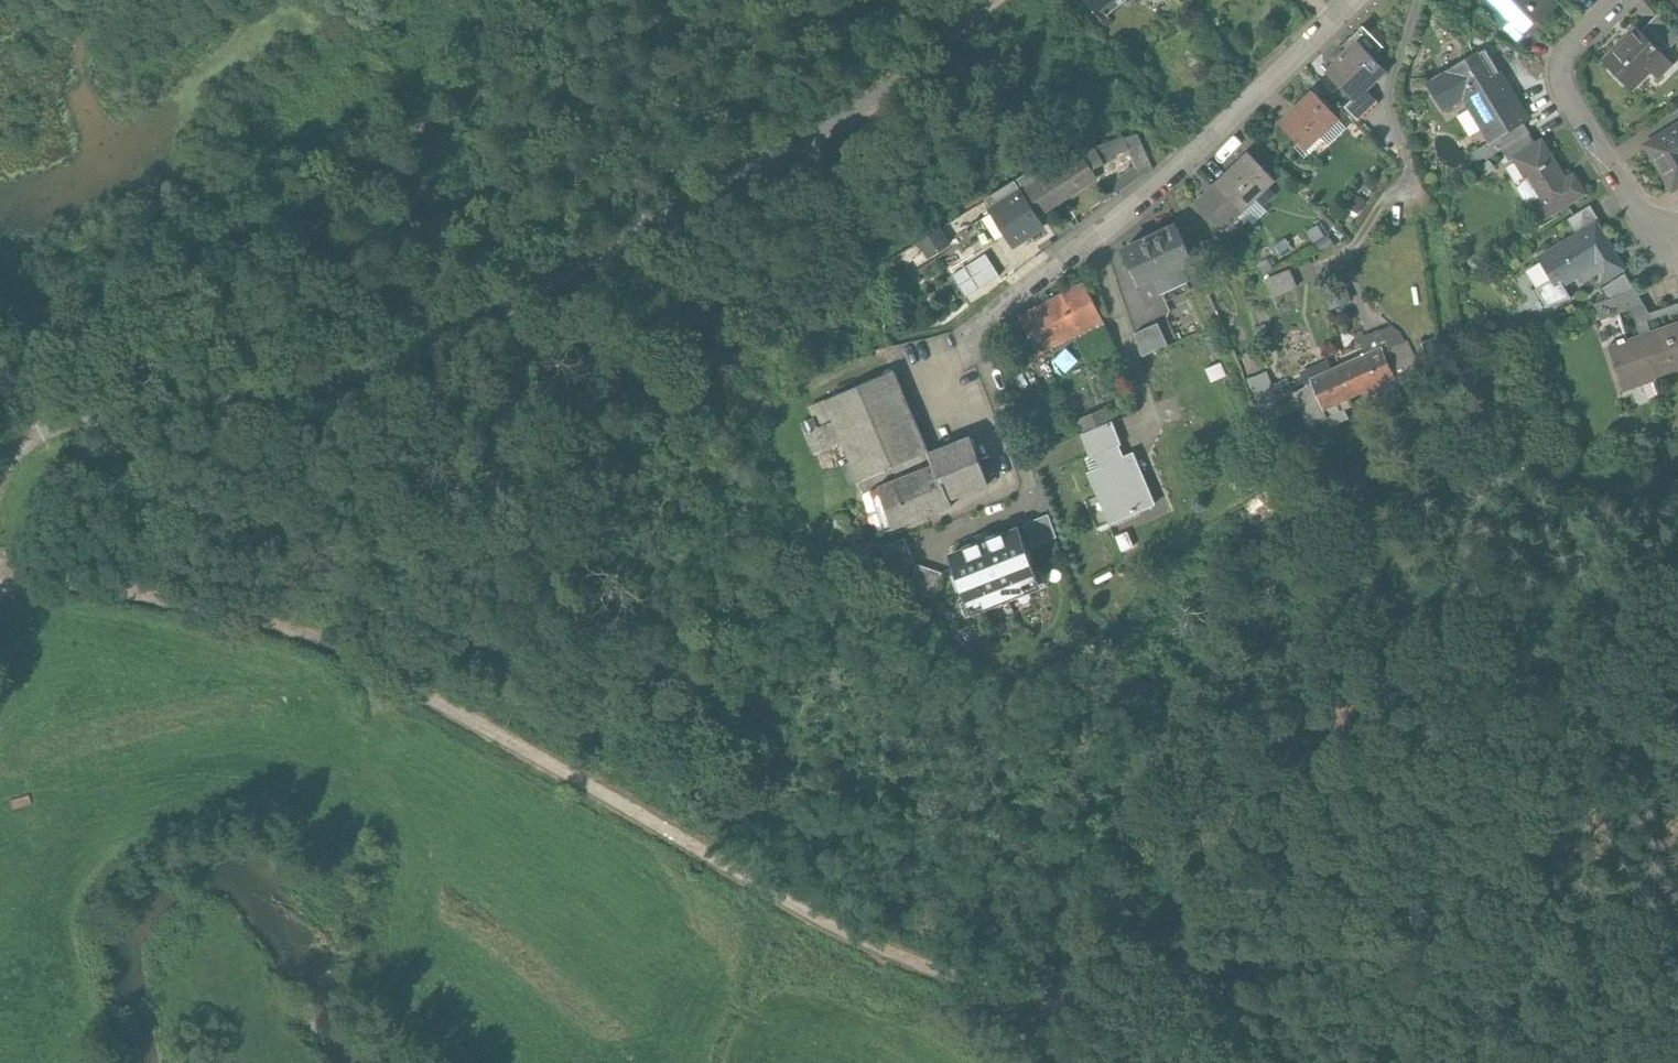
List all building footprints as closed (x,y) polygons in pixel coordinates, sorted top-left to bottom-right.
[(1101,19),(1124,0),(1086,0),(1101,19)] [(1549,0),(1488,0),(1502,15),(1498,19),(1515,36),(1524,27),(1526,28),(1552,3),(1549,0)] [(1658,15),(1647,26),(1669,49),(1677,41),(1677,36),(1658,15)] [(1667,59),(1638,29),(1604,62),(1632,90),(1652,71),(1653,72),(1667,59)] [(1357,45),(1329,73),(1354,98),(1355,100),(1366,89),(1383,72),(1357,45)] [(1491,76),(1478,53),(1429,84),(1444,108),(1469,93),(1475,103),(1470,106),(1491,140),(1499,136),(1525,120),(1528,118),(1500,71),(1491,76)] [(1366,89),(1355,100),(1354,98),(1345,107),(1358,121),(1378,101),(1366,89)] [(1339,118),(1314,93),(1283,124),(1308,149),(1339,118)] [(1525,120),(1499,136),(1506,147),(1532,131),(1525,120)] [(1648,143),(1666,173),(1667,172),(1676,186),(1677,184),(1677,125),(1648,143)] [(1506,147),(1504,148),(1511,160),(1517,157),(1539,143),(1532,131),(1506,147)] [(1139,167),(1114,185),(1120,194),(1154,170),(1138,135),(1125,139),(1139,167)] [(1570,183),(1544,140),(1539,143),(1517,157),(1540,196),(1529,203),(1539,220),(1585,193),(1577,179),(1570,183)] [(1097,150),(1083,155),(1094,169),(1107,163),(1097,150)] [(1023,194),(1037,216),(1098,176),(1094,169),(1083,155),(1058,171),(1051,159),(1018,180),(1025,192),(1023,194)] [(1250,155),(1219,185),(1243,211),(1275,181),(1250,155)] [(1025,192),(1018,180),(987,198),(1016,244),(1043,226),(1037,216),(1023,194),(1025,192)] [(1243,211),(1219,185),(1197,205),(1222,231),(1243,211)] [(1590,207),(1568,220),(1577,235),(1595,224),(1599,221),(1590,207)] [(1577,235),(1541,257),(1559,286),(1579,274),(1583,282),(1603,270),(1607,277),(1622,268),(1595,224),(1577,235)] [(936,255),(959,241),(948,225),(925,240),(936,255)] [(1178,226),(1153,237),(1152,234),(1123,248),(1149,303),(1165,295),(1163,291),(1189,279),(1193,288),(1204,283),(1178,226)] [(957,269),(970,291),(1005,272),(993,249),(957,269)] [(1290,270),(1267,280),(1273,295),(1297,286),(1290,270)] [(1627,275),(1603,290),(1608,298),(1626,292),(1635,288),(1627,275)] [(1085,283),(1023,313),(1041,350),(1103,319),(1085,283)] [(1608,298),(1596,302),(1602,319),(1631,308),(1626,292),(1608,298)] [(1610,345),(1625,387),(1677,368),(1677,322),(1610,345)] [(1158,323),(1135,333),(1143,357),(1169,345),(1158,323)] [(1409,342),(1397,347),(1397,346),(1386,351),(1394,369),(1405,364),(1409,373),(1421,368),(1409,342)] [(1432,343),(1426,345),(1428,350),(1424,352),(1429,366),(1438,362),(1432,343)] [(1384,347),(1341,365),(1348,383),(1362,377),(1368,391),(1397,378),(1394,369),(1386,351),(1384,347)] [(1330,361),(1311,369),(1315,377),(1333,369),(1330,361)] [(1315,377),(1312,378),(1314,384),(1304,389),(1305,390),(1306,393),(1299,396),(1311,423),(1331,414),(1328,408),(1368,391),(1362,377),(1348,383),(1341,365),(1333,369),(1315,377)] [(900,368),(819,402),(824,414),(810,419),(823,448),(850,437),(870,486),(885,481),(918,468),(938,461),(933,449),(935,449),(900,368)] [(1312,378),(1295,385),(1298,393),(1305,390),(1304,389),(1314,384),(1312,378)] [(1280,425),(1268,399),(1259,403),(1264,413),(1264,417),(1270,430),(1280,425)] [(1098,459),(1124,448),(1127,447),(1118,424),(1089,435),(1098,459)] [(935,449),(933,449),(938,461),(918,468),(933,510),(958,501),(956,495),(993,481),(976,434),(935,449)] [(1104,471),(1095,475),(1105,498),(1091,503),(1102,528),(1157,505),(1137,457),(1129,461),(1124,448),(1098,459),(1104,471)] [(853,458),(842,460),(845,472),(855,470),(853,458)] [(918,468),(885,481),(899,522),(933,510),(918,468)] [(1051,511),(1039,516),(1048,539),(1059,534),(1051,511)] [(1039,516),(1027,520),(1036,543),(1048,539),(1039,516)] [(1007,529),(992,534),(992,535),(985,538),(984,537),(969,543),(970,544),(955,550),(962,568),(960,569),(965,582),(966,581),(972,595),(981,592),(985,603),(1034,585),(1030,573),(1039,570),(1034,556),(1036,555),(1031,542),(1029,543),(1022,524),(1007,530),(1007,529)] [(911,532),(889,540),(893,552),(916,543),(911,532)] [(916,543),(893,552),(898,564),(920,555),(916,543)] [(924,557),(916,580),(927,584),(935,562),(924,557)] [(948,566),(935,562),(927,584),(927,586),(939,591),(948,566)]
